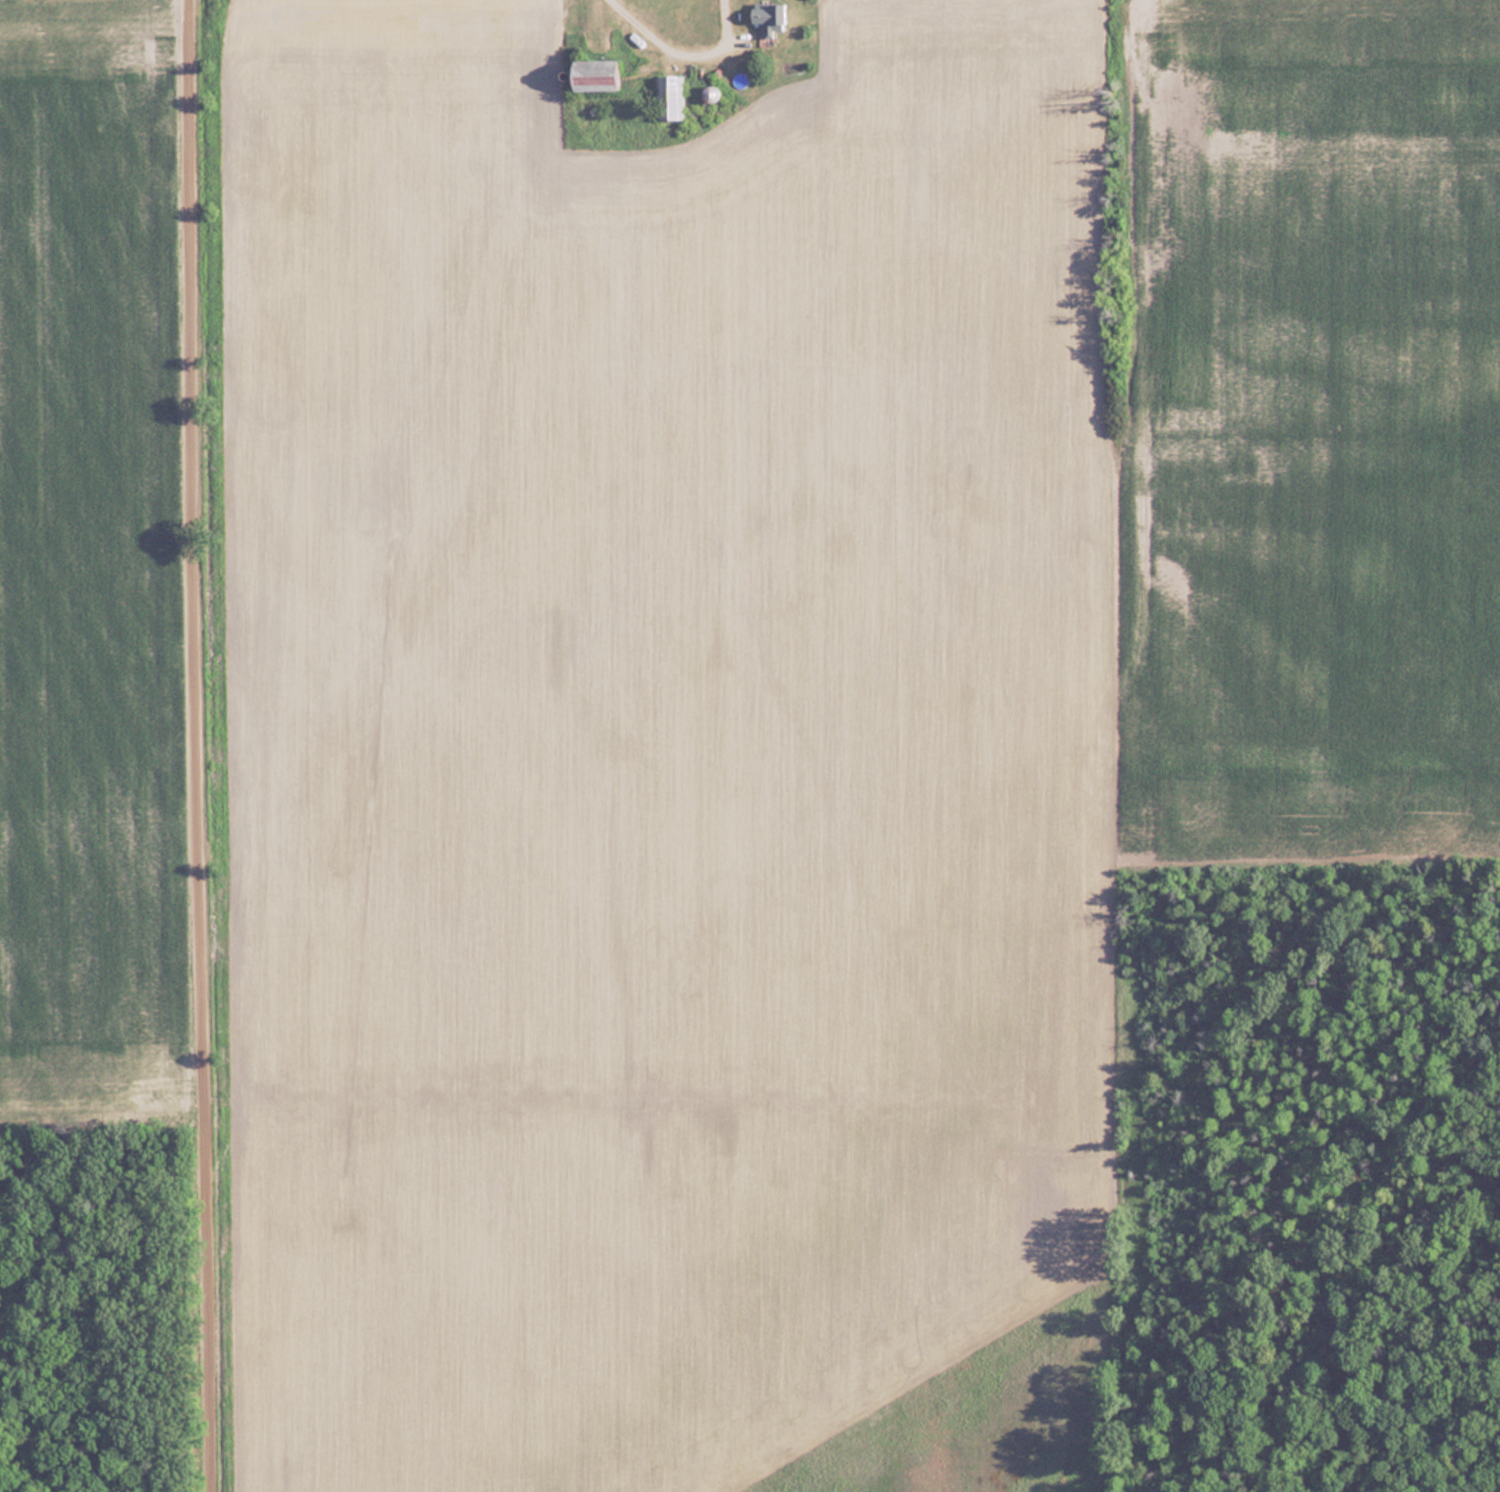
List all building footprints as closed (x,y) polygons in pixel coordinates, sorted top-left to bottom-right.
[(753,22),(762,22),(762,36),(774,36),(774,31),(785,31),(785,3),(753,3),(753,22)] [(619,90),(619,65),(574,65),(574,90),(619,90)] [(659,75),(659,120),(682,120),(682,75),(659,75)]
